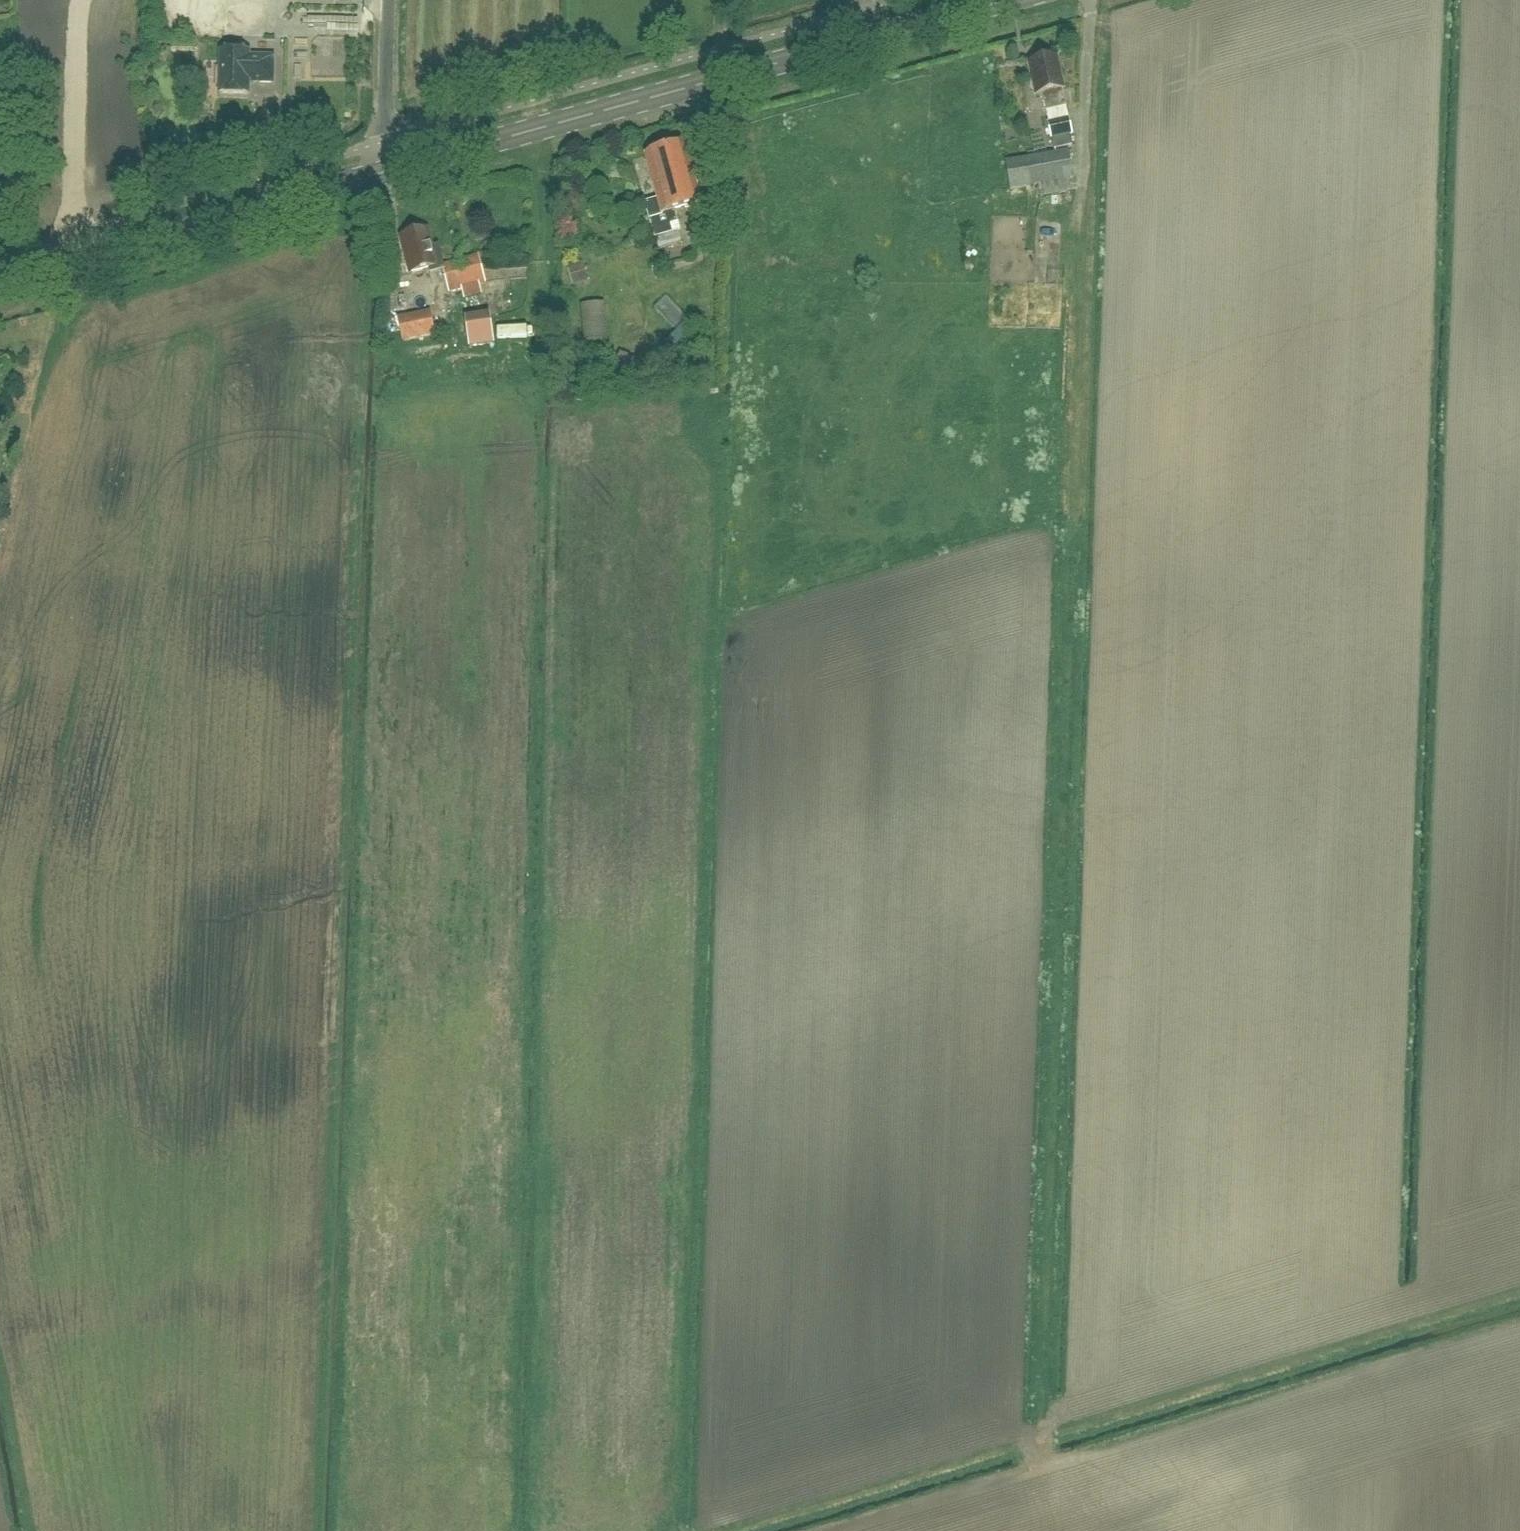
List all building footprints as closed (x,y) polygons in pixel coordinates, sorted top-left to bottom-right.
[(273,84),(273,59),(249,59),(250,54),(222,53),(221,96),(249,96),(249,84),(273,84)] [(1046,114),(1067,110),(1063,92),(1064,92),(1056,60),(1029,66),(1037,98),(1042,97),(1046,114)] [(1073,136),(1069,118),(1045,124),(1049,141),(1073,136)] [(678,225),(675,213),(702,205),(685,147),(646,158),(658,201),(645,205),(650,222),(659,252),(681,245),(678,233),(674,235),(671,227),(678,225)] [(1011,192),(1074,180),(1069,152),(1006,164),(1011,192)] [(434,250),(429,231),(404,238),(405,244),(402,245),(410,276),(439,268),(438,265),(443,264),(439,248),(434,250)] [(479,287),(486,285),(479,258),(443,267),(450,295),(461,292),(479,287)] [(569,270),(575,288),(585,285),(580,267),(569,270)] [(481,296),(479,287),(461,292),(463,301),(481,296)] [(648,309),(668,330),(680,318),(661,297),(648,309)] [(584,344),(607,342),(604,305),(581,307),(584,344)] [(404,343),(435,337),(430,313),(399,319),(404,343)] [(454,320),(461,350),(486,345),(480,314),(454,320)]
